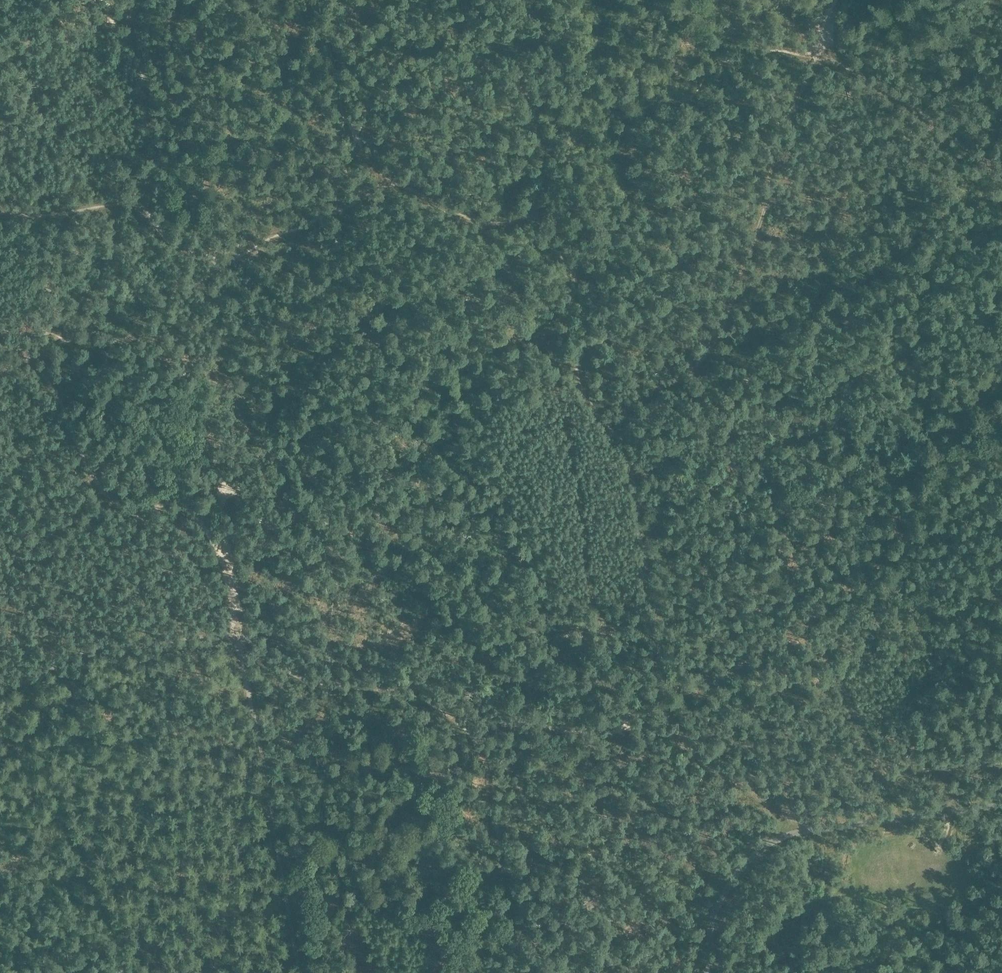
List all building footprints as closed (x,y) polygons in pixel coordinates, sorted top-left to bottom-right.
[(889,832),(900,829),(899,823),(888,825),(889,832)]
